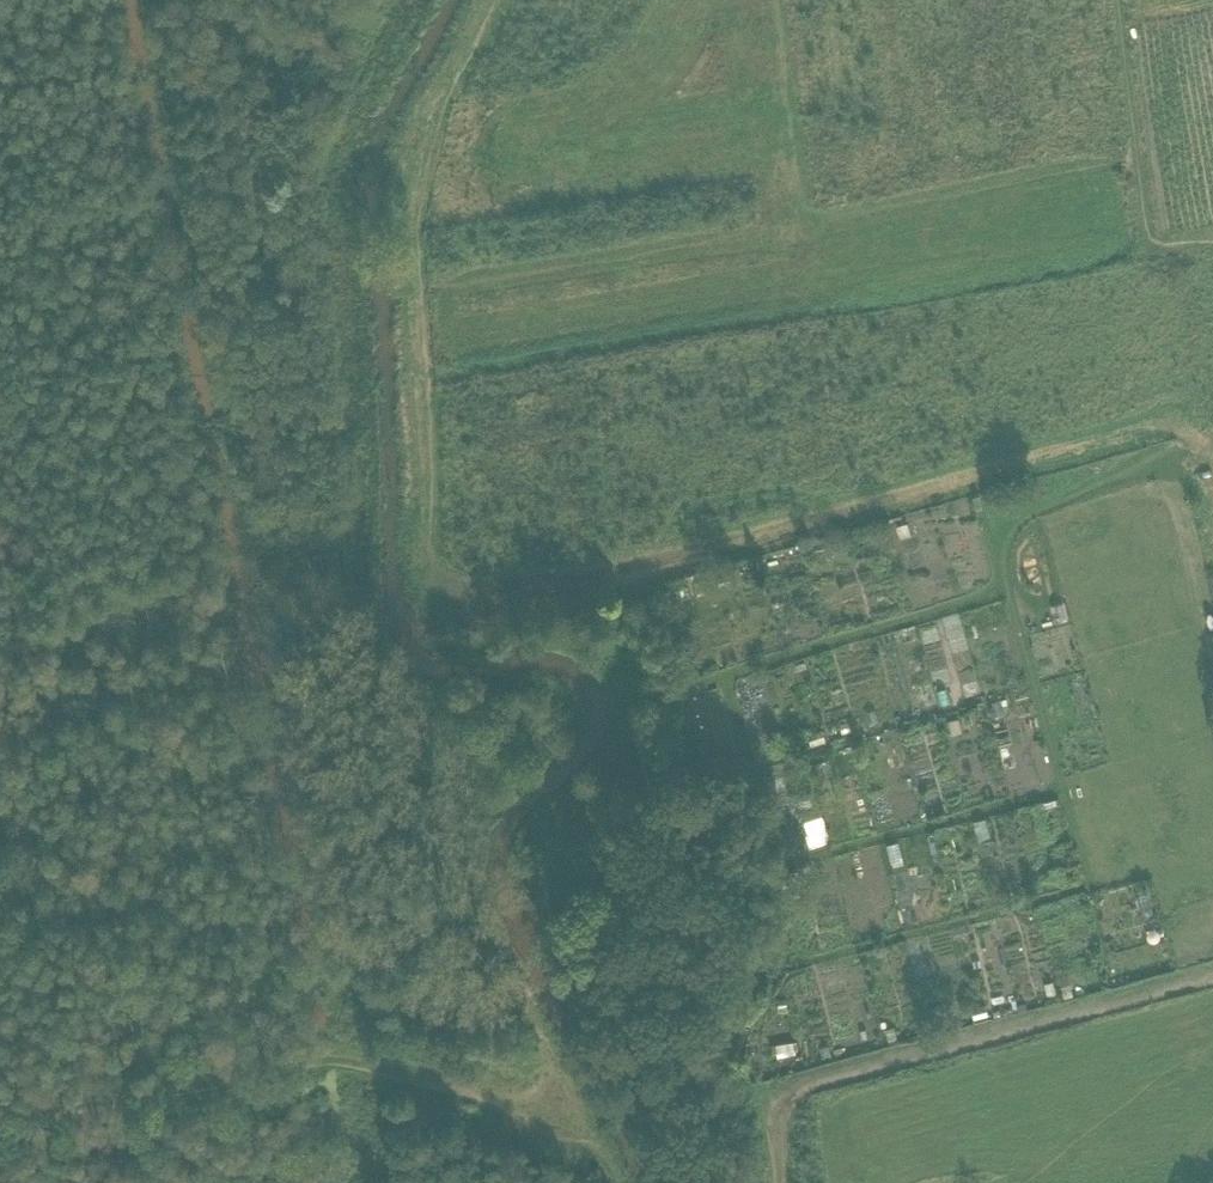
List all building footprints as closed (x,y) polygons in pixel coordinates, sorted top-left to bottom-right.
[(642,599),(647,616),(658,613),(654,596),(642,599)] [(958,719),(949,721),(952,735),(961,732),(958,719)] [(939,731),(926,734),(928,744),(942,741),(939,731)] [(816,764),(819,779),(832,776),(828,761),(816,764)] [(790,872),(781,874),(785,886),(797,883),(794,871),(790,872)] [(1019,985),(1023,1000),(1035,997),(1031,982),(1019,985)] [(1071,985),(1061,987),(1064,998),(1073,996),(1071,985)] [(797,1043),(772,1047),(773,1056),(799,1052),(797,1043)]
